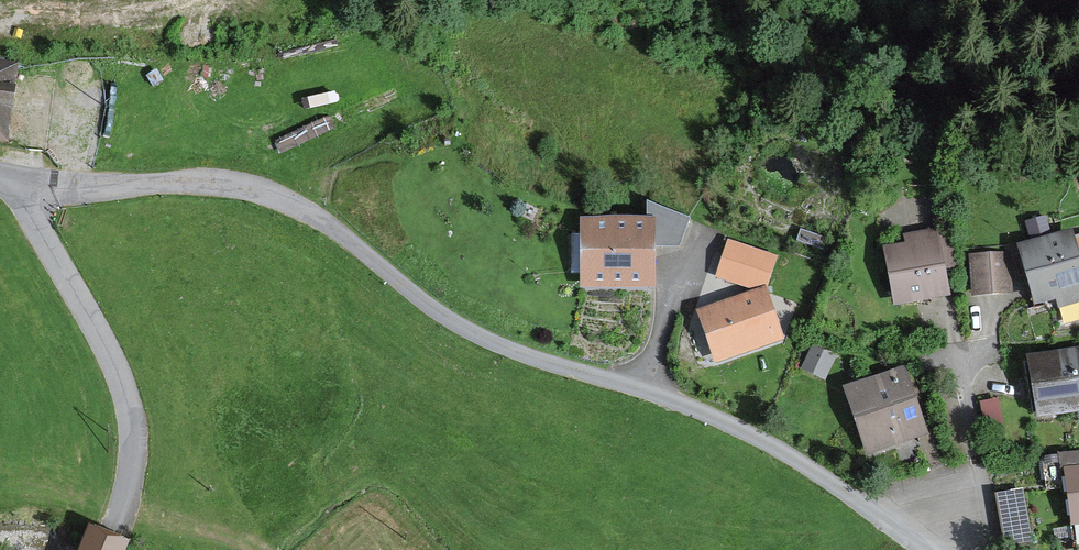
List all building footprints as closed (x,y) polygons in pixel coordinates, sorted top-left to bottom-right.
[(0,134),(9,69),(0,68),(0,134)] [(572,235),(573,274),(590,274),(590,283),(648,283),(649,245),(680,245),(689,219),(648,204),(648,225),(590,226),(590,235),(572,235)] [(1028,252),(1014,256),(1017,266),(1031,262),(1041,297),(1078,286),(1078,282),(1066,240),(1027,251),(1028,252)] [(776,258),(728,242),(717,275),(765,291),(776,258)] [(933,247),(893,254),(901,298),(941,291),(933,247)] [(1007,257),(972,259),(974,292),(1010,289),(1007,257)] [(760,296),(706,315),(721,356),(775,338),(760,296)] [(1044,411),(1078,405),(1078,355),(1025,364),(1028,380),(1038,378),(1044,411)] [(898,381),(859,395),(875,442),(914,428),(898,381)] [(996,401),(984,404),(990,435),(1003,432),(996,401)] [(1044,458),(1047,480),(1073,476),(1078,523),(1078,453),(1044,458)]
